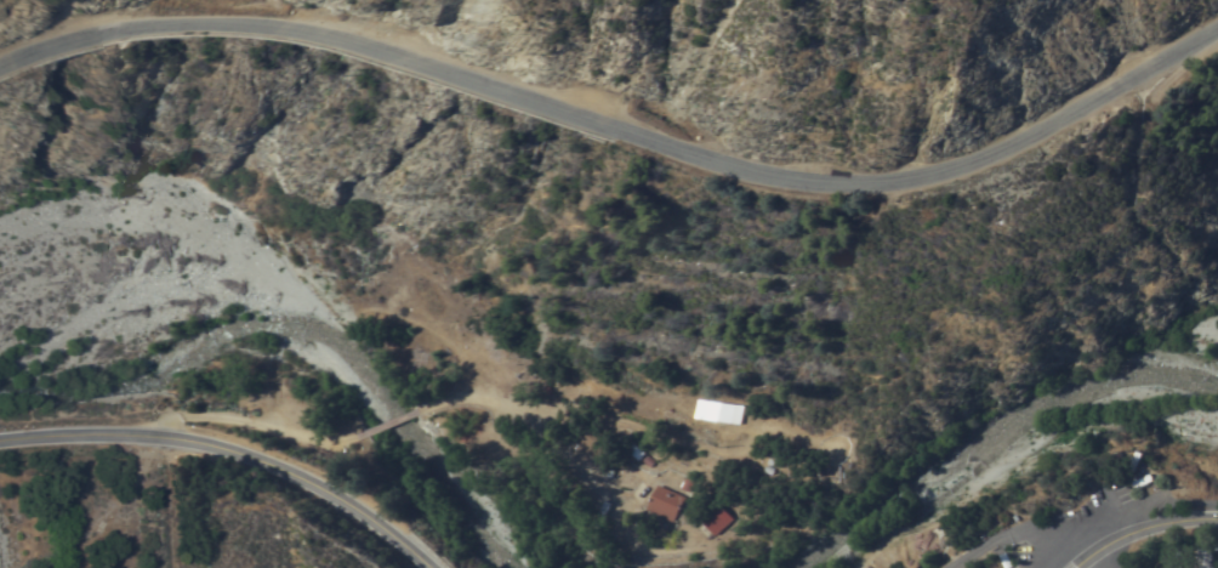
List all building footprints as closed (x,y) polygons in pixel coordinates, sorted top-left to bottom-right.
[(587,432),(591,436),(598,428),(603,433),(594,442),(604,451),(598,459),(579,441),(587,432)] [(645,442),(641,447),(647,451),(639,459),(620,443),(630,430),(645,442)] [(1156,472),(1152,475),(1155,479),(1145,484),(1144,482),(1138,485),(1136,479),(1140,477),(1138,472),(1152,465),(1156,472)] [(685,495),(675,521),(647,507),(659,483),(685,495)] [(734,517),(717,534),(702,521),(719,502),(734,517)] [(1214,545),(1217,567),(1194,567),(1193,555),(1200,553),(1199,547),(1214,545)] [(1184,557),(1186,567),(1164,567),(1162,561),(1184,557)]
